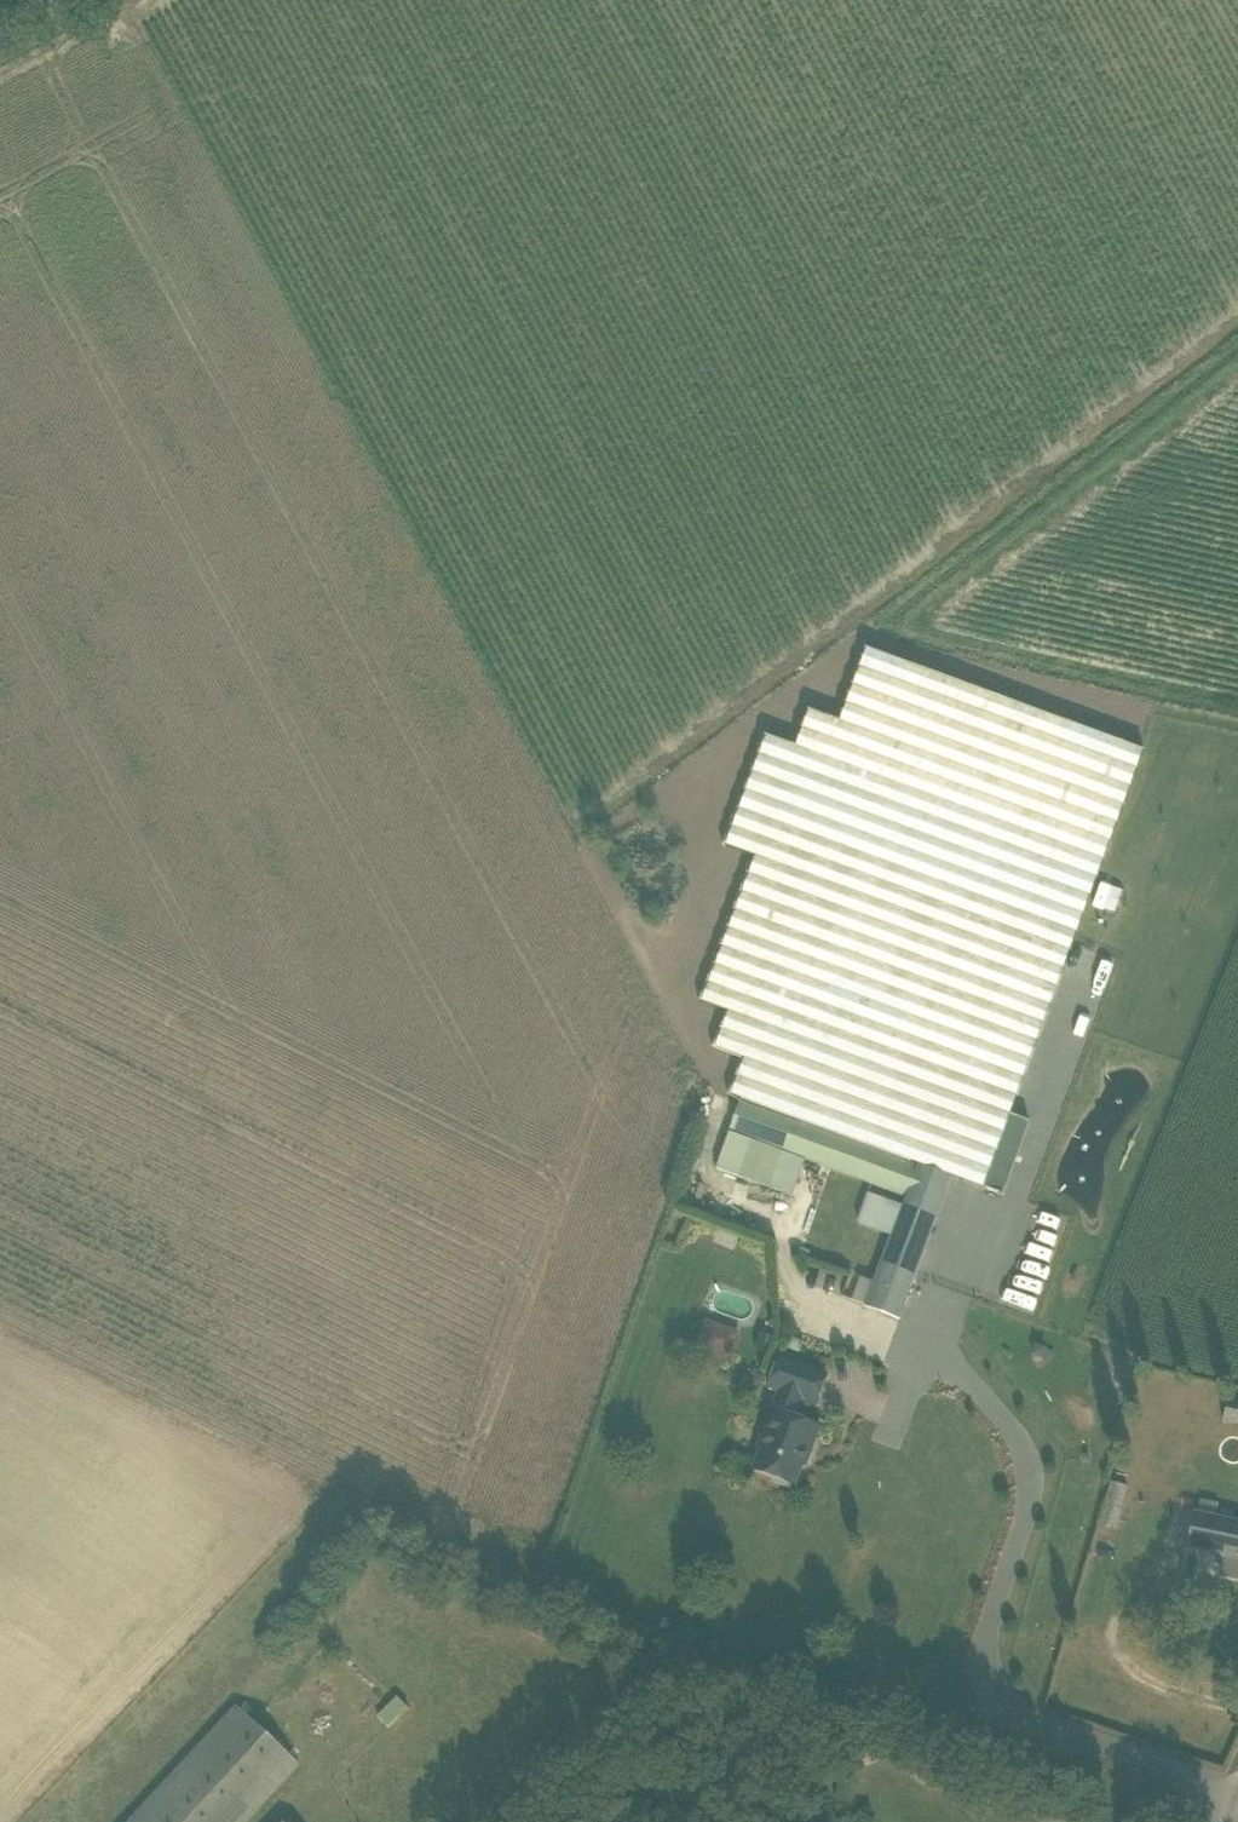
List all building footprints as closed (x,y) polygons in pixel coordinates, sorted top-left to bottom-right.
[(1077,934),(1103,861),(796,749),(767,738),(727,847),(756,858),(703,1003),(730,1013),(717,1049),(746,1060),(732,1098),(746,1103),(929,1170),(1003,1196),(1030,1122),(1010,1115),(1077,934)] [(929,1170),(746,1103),(734,1134),(721,1170),(757,1184),(771,1148),(791,1155),(907,1198),(917,1202),(929,1170)] [(900,1319),(937,1219),(904,1207),(867,1307),(900,1319)] [(694,1354),(713,1361),(724,1329),(706,1323),(694,1354)] [(807,1466),(811,1454),(821,1428),(797,1420),(804,1401),(817,1406),(828,1376),(780,1358),(769,1389),(780,1393),(773,1411),(773,1410),(764,1434),(767,1436),(754,1471),(776,1479),(775,1483),(790,1488),(791,1485),(795,1486),(803,1464),(807,1466)] [(1229,1399),(1224,1422),(1237,1425),(1237,1401),(1229,1399)] [(1237,1561),(1237,1524),(1194,1514),(1186,1550),(1237,1561)] [(409,1718),(397,1704),(379,1721),(393,1735),(409,1718)] [(287,1752),(238,1707),(131,1821),(247,1821),(300,1764),(287,1752)]
